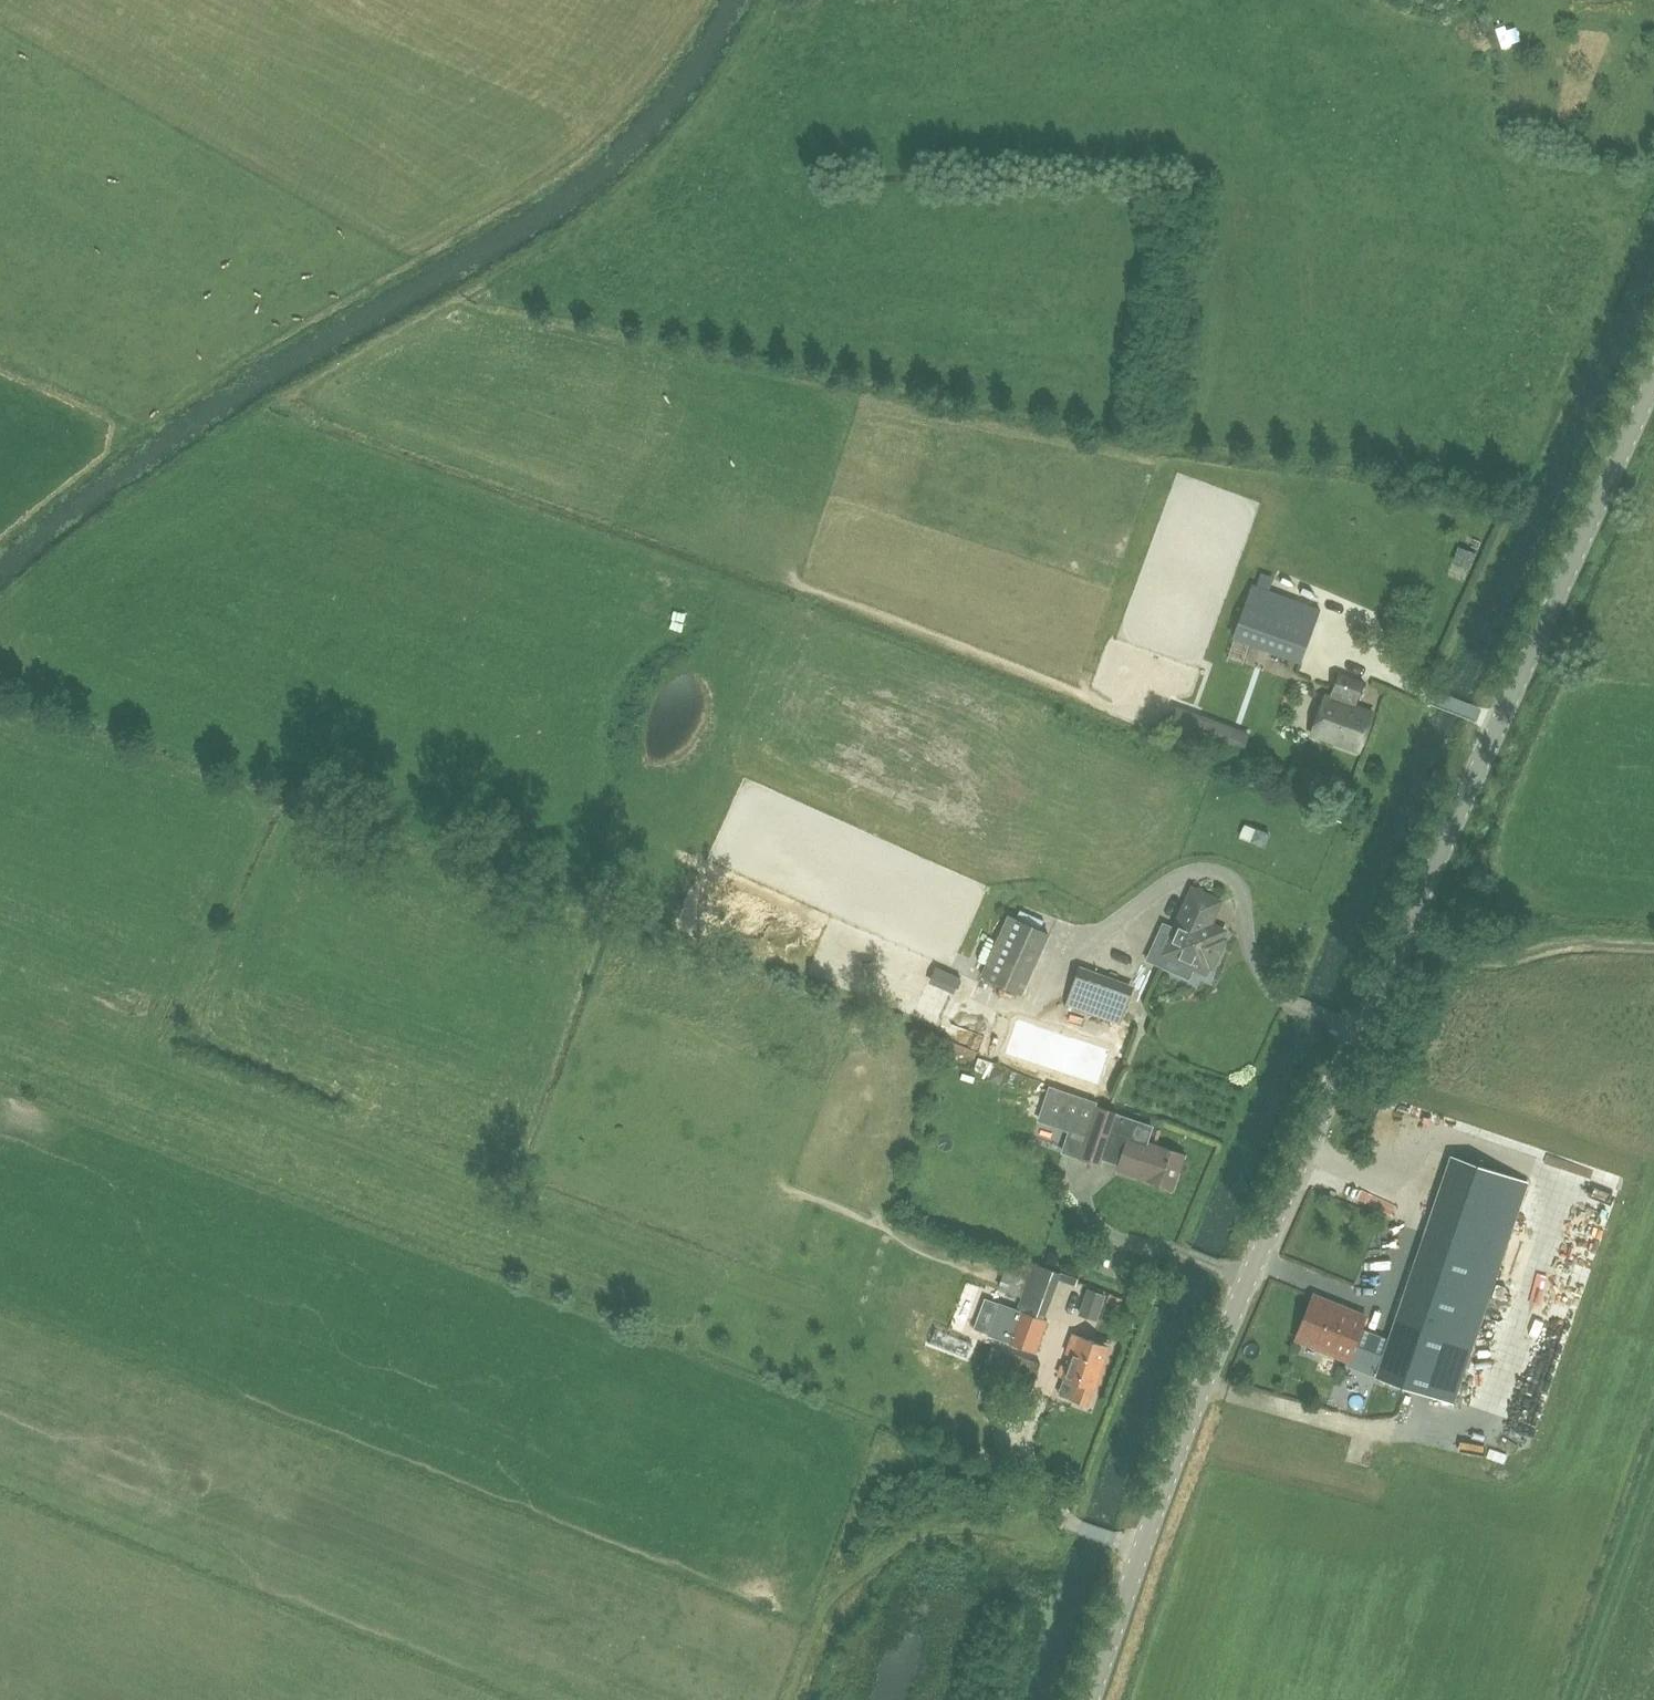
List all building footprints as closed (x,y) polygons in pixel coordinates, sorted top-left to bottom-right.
[(1300,663),(1309,638),(1320,607),(1253,582),(1232,638),(1300,663)] [(1330,691),(1358,701),(1365,681),(1338,671),(1330,691)] [(1312,734),(1358,751),(1372,712),(1326,695),(1312,734)] [(1229,743),(1235,727),(1202,715),(1196,732),(1229,743)] [(1207,964),(1213,962),(1218,950),(1217,944),(1223,930),(1208,923),(1207,923),(1205,918),(1213,915),(1219,900),(1192,888),(1163,952),(1204,971),(1207,964)] [(1022,994),(1049,932),(1007,914),(980,976),(1022,994)] [(1065,1003),(1120,1024),(1135,985),(1079,964),(1065,1003)] [(1005,1050),(1097,1081),(1108,1048),(1016,1016),(1005,1050)] [(1040,1103),(1084,1118),(1091,1097),(1047,1082),(1040,1103)] [(1178,1172),(1184,1171),(1185,1170),(1187,1168),(1187,1166),(1187,1164),(1187,1162),(1185,1160),(1183,1158),(1184,1154),(1146,1141),(1145,1144),(1129,1139),(1120,1165),(1148,1174),(1146,1179),(1173,1188),(1178,1172)] [(1387,1337),(1376,1369),(1374,1375),(1453,1402),(1486,1306),(1491,1290),(1529,1180),(1448,1153),(1387,1337)] [(999,1300),(987,1334),(1035,1352),(1036,1351),(1047,1319),(1044,1318),(1058,1279),(1061,1271),(1033,1262),(1031,1266),(1009,1258),(1005,1268),(998,1286),(998,1287),(1021,1296),(1018,1306),(1017,1307),(999,1300)] [(1560,1314),(1567,1292),(1542,1284),(1536,1307),(1560,1314)] [(1089,1287),(1080,1309),(1096,1315),(1105,1293),(1089,1287)] [(1348,1359),(1348,1358),(1361,1327),(1366,1315),(1313,1294),(1295,1338),(1348,1359)] [(1060,1363),(1057,1374),(1064,1376),(1078,1381),(1073,1398),(1088,1403),(1094,1387),(1108,1346),(1078,1335),(1071,1333),(1064,1354),(1071,1356),(1068,1365),(1068,1366),(1060,1363)] [(1040,1362),(1010,1351),(983,1341),(980,1340),(967,1373),(1029,1394),(1040,1362)]
